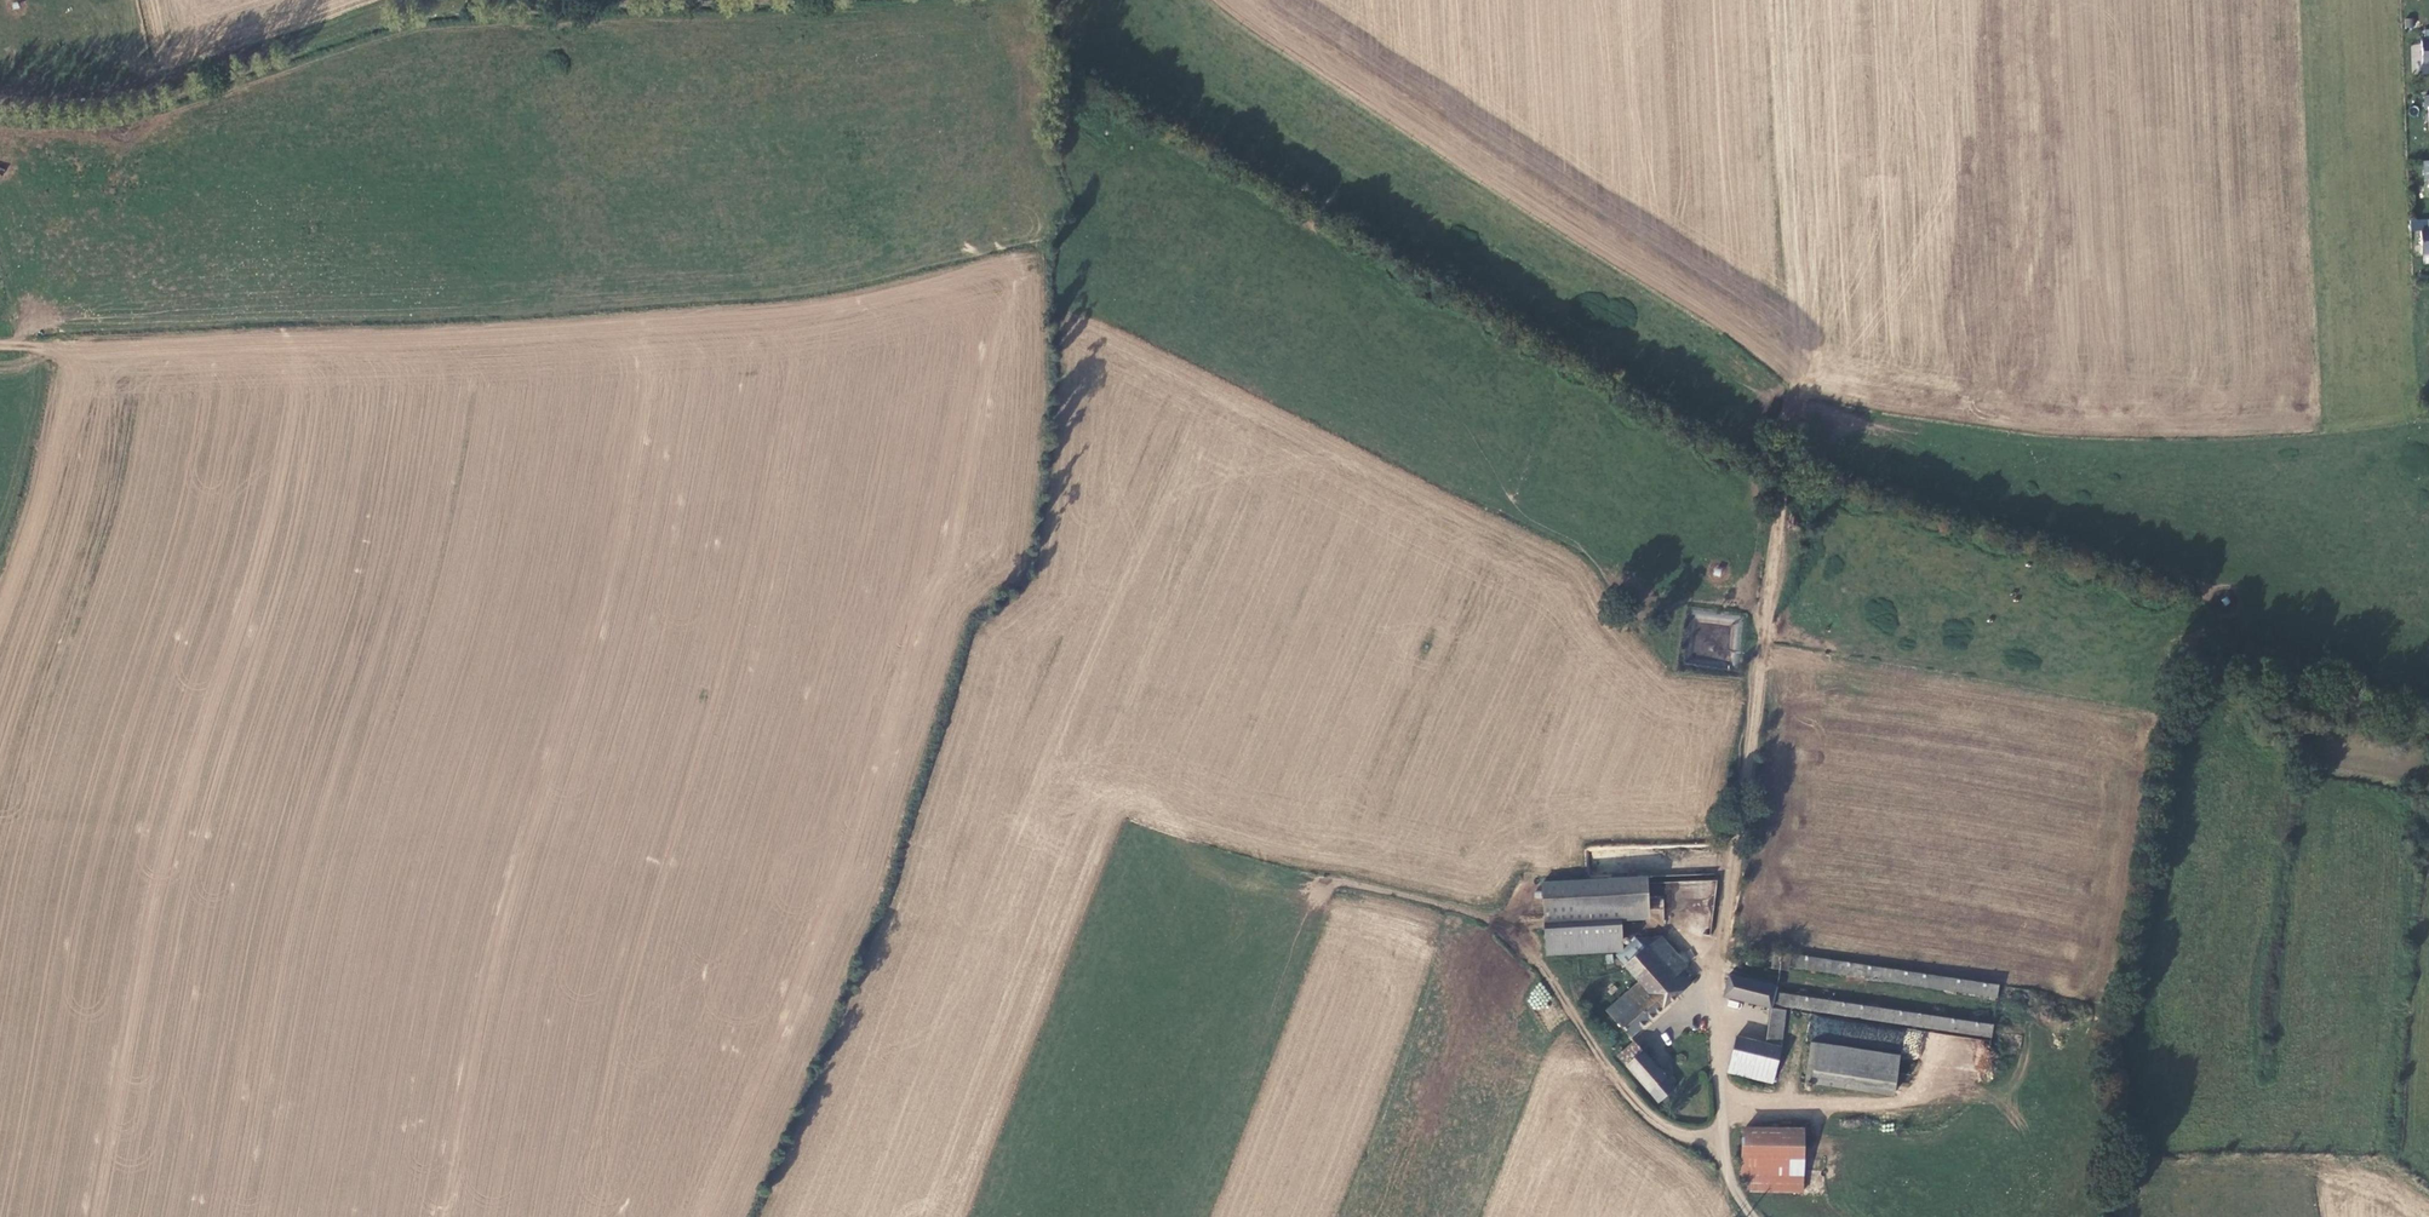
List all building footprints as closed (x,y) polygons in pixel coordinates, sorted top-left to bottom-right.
[(2422,29),(2421,39),(2417,40),(2417,67),(2428,66),(2428,29),(2422,29)] [(2420,219),(2422,229),(2416,229),(2414,259),(2428,258),(2428,219),(2420,219)] [(1539,885),(1542,946),(1619,942),(1618,926),(1618,915),(1645,914),(1644,880),(1539,885)] [(1618,915),(1618,926),(1646,924),(1645,914),(1618,915)] [(1610,952),(1615,957),(1637,939),(1625,938),(1610,952)] [(1637,939),(1615,957),(1637,984),(1641,989),(1663,1012),(1669,1007),(1693,986),(1683,975),(1687,971),(1659,940),(1637,939)] [(1859,985),(2000,1010),(2003,993),(1912,977),(1778,953),(1776,968),(1859,985)] [(1768,1046),(1782,1048),(1790,1013),(1994,1049),(1997,1033),(1944,1023),(1902,1018),(1879,1011),(1825,1003),(1780,995),(1780,990),(1732,979),(1728,1002),(1775,1011),(1768,1046)] [(1605,1015),(1612,1022),(1635,1002),(1631,998),(1641,989),(1637,984),(1605,1015)] [(1632,1040),(1663,1012),(1641,989),(1631,998),(1635,1002),(1612,1022),(1613,1025),(1632,1040)] [(1738,1040),(1731,1075),(1775,1083),(1782,1048),(1768,1046),(1738,1040)] [(1813,1086),(1823,1048),(1815,1046),(1806,1085),(1813,1086)] [(1624,1063),(1667,1104),(1681,1089),(1638,1048),(1624,1063)] [(1690,1055),(1689,1051),(1687,1049),(1682,1048),(1678,1050),(1677,1055),(1679,1059),(1683,1060),(1688,1058),(1690,1055)] [(1903,1068),(1823,1048),(1813,1086),(1894,1106),(1903,1068)] [(1747,1135),(1751,1173),(1813,1172),(1810,1135),(1747,1135)] [(1751,1173),(1756,1195),(1814,1193),(1813,1172),(1751,1173)]
